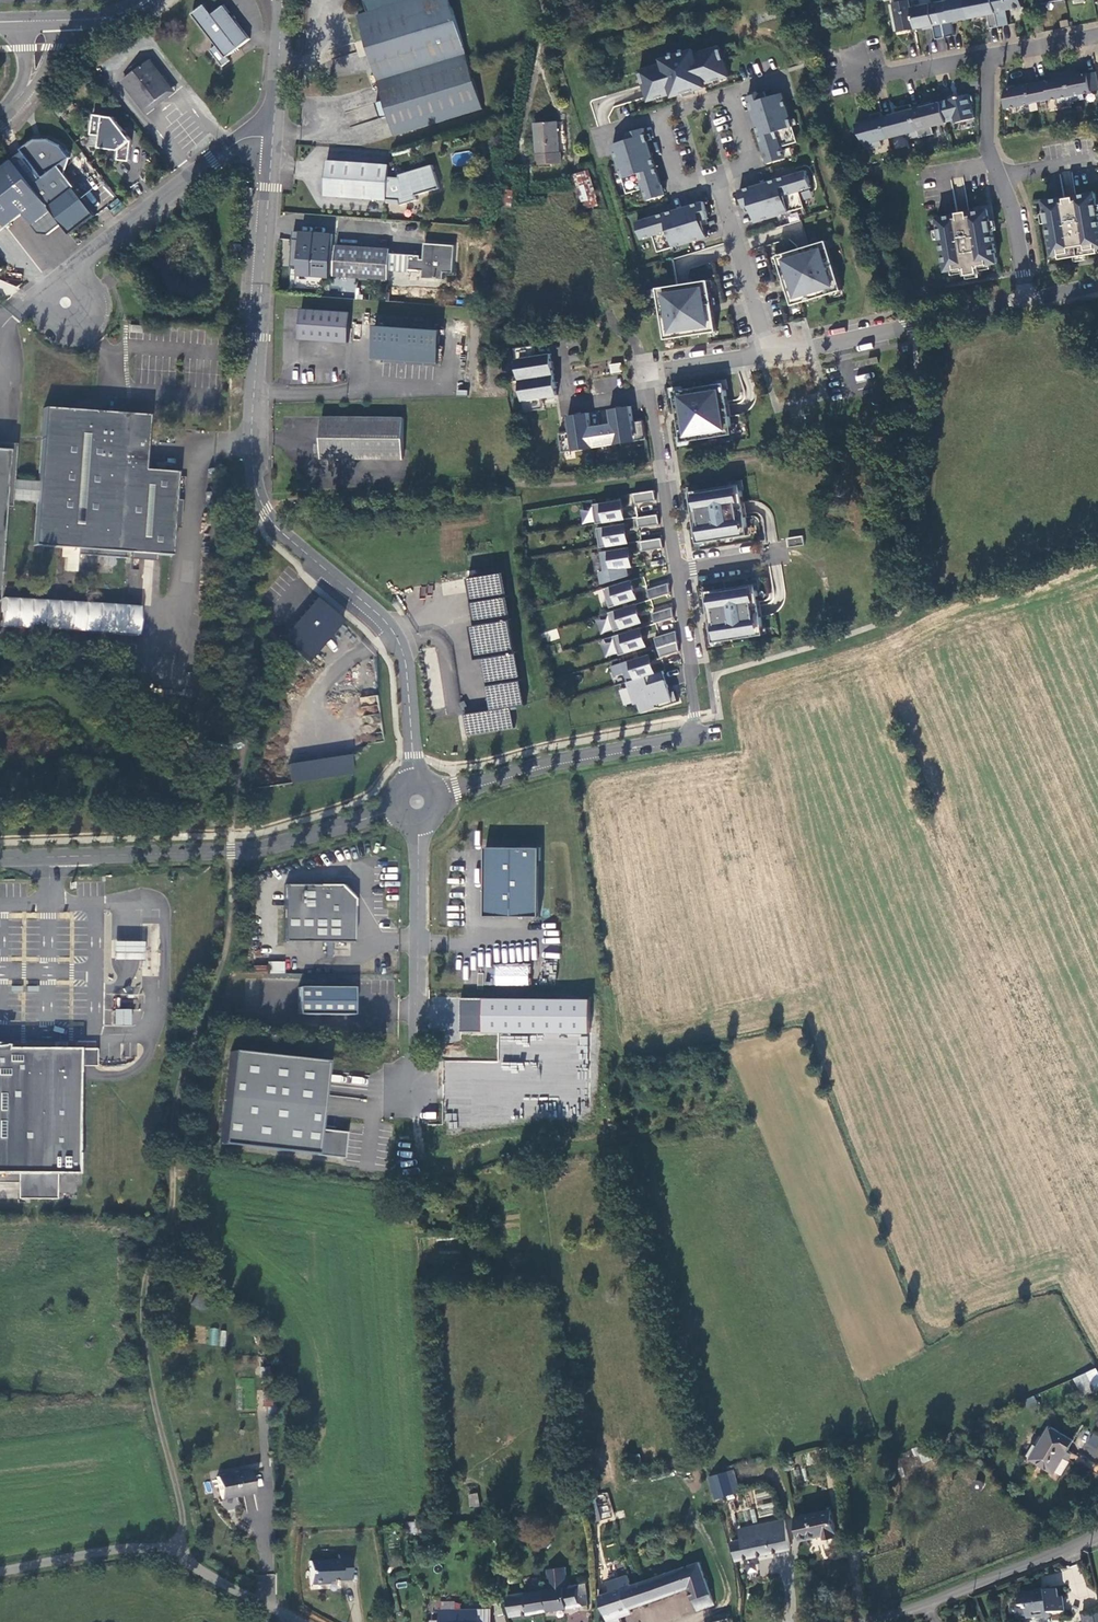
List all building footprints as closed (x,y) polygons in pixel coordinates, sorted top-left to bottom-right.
[(469,54),(452,0),(368,0),(371,10),(361,13),(379,79),(469,54)] [(910,0),(894,3),(900,31),(915,28),(911,8),(910,0)] [(966,0),(950,0),(938,3),(945,37),(955,35),(952,22),(969,18),(966,0)] [(969,18),(988,15),(991,28),(999,26),(994,0),(966,0),(969,18)] [(999,26),(1009,25),(1006,10),(1023,7),(1021,0),(994,0),(999,26)] [(938,3),(911,8),(915,28),(916,29),(933,25),(936,39),(945,37),(938,3)] [(251,38),(226,4),(214,13),(207,4),(194,13),(217,44),(212,49),(225,66),(232,60),(229,56),(251,38)] [(696,50),(663,60),(664,64),(640,72),(641,75),(646,74),(649,83),(644,85),(649,102),(673,95),(674,98),(709,87),(708,84),(730,78),(728,72),(730,72),(729,67),(727,67),(724,58),(719,60),(717,52),(722,50),(721,47),(697,54),(696,50)] [(486,107),(474,69),(469,54),(379,79),(385,100),(390,115),(395,135),(486,107)] [(172,88),(148,59),(125,79),(146,107),(152,103),(155,107),(168,96),(165,93),(172,88)] [(1066,72),(1072,101),(1085,98),(1084,93),(1092,91),(1097,90),(1097,76),(1097,71),(1089,73),(1077,75),(1076,70),(1066,72)] [(1058,79),(1038,83),(1042,101),(1050,99),(1058,98),(1059,103),(1072,101),(1066,72),(1057,73),(1058,79)] [(1029,84),(1006,89),(1006,108),(1033,103),(1033,102),(1042,101),(1038,83),(1029,84)] [(765,92),(748,97),(769,164),(785,159),(782,147),(799,142),(784,93),(767,98),(765,92)] [(950,99),(942,101),(947,122),(956,120),(957,123),(976,118),(972,105),(975,104),(973,94),(970,95),(970,94),(960,96),(959,94),(950,97),(950,99)] [(380,118),(390,115),(385,100),(376,102),(380,118)] [(927,103),(912,107),(920,136),(920,138),(935,134),(933,126),(948,123),(947,122),(942,101),(932,104),(927,105),(927,103)] [(899,113),(884,117),(890,138),(907,133),(908,139),(920,136),(912,107),(912,104),(898,107),(899,113)] [(881,140),(889,138),(882,112),(872,115),(873,120),(857,124),(868,149),(883,145),(881,140)] [(132,139),(114,116),(94,113),(91,133),(102,135),(100,146),(119,149),(118,158),(130,160),(132,139)] [(535,124),(537,166),(561,164),(560,154),(567,153),(566,123),(535,124)] [(613,145),(628,194),(645,189),(649,200),(665,195),(645,128),(628,133),(630,140),(613,145)] [(44,176),(34,184),(51,207),(77,186),(61,164),(71,156),(62,144),(57,148),(49,138),(40,145),(36,138),(24,148),(44,176)] [(328,159),(326,196),(388,200),(388,198),(401,198),(402,204),(403,205),(419,200),(417,195),(440,188),(434,166),(400,175),(401,179),(389,178),(390,164),(328,159)] [(21,166),(0,182),(0,231),(25,212),(40,232),(50,233),(63,222),(51,207),(34,184),(21,166)] [(589,171),(575,175),(586,209),(599,205),(589,171)] [(807,171),(740,191),(745,208),(752,206),(757,222),(775,217),(806,208),(800,191),(812,187),(807,171)] [(511,204),(512,190),(504,190),(503,203),(511,204)] [(1045,200),(1054,255),(1060,254),(1070,252),(1071,257),(1074,256),(1075,261),(1086,259),(1086,255),(1089,254),(1088,250),(1097,248),(1097,207),(1096,192),(1045,200)] [(704,202),(637,222),(642,239),(654,235),(659,252),(708,237),(703,221),(710,219),(704,202)] [(955,215),(938,218),(947,271),(953,270),(964,268),(965,273),(965,275),(968,274),(979,272),(982,272),(982,270),(981,265),(992,264),(998,262),(989,209),(972,212),(972,210),(955,213),(955,215)] [(788,215),(790,223),(799,220),(797,212),(788,215)] [(332,276),(335,232),(296,229),(292,272),(332,276)] [(828,241),(778,256),(785,281),(795,278),(797,285),(788,288),(793,306),(813,299),(814,302),(818,301),(817,298),(843,290),(828,241)] [(423,253),(339,245),(336,274),(391,278),(391,271),(426,274),(425,280),(445,283),(446,273),(455,273),(457,246),(428,243),(426,256),(423,255),(423,253)] [(785,281),(788,288),(797,285),(795,278),(785,281)] [(710,280),(658,288),(666,339),(692,336),(693,338),(697,337),(697,335),(718,332),(715,314),(705,316),(703,308),(714,307),(710,280)] [(353,310),(303,307),(301,338),(350,340),(352,315),(353,310)] [(705,316),(715,314),(714,307),(703,308),(705,316)] [(375,355),(390,356),(391,342),(441,345),(443,327),(377,322),(375,355)] [(390,356),(390,357),(440,360),(441,345),(391,342),(390,356)] [(535,345),(516,348),(525,411),(545,408),(543,397),(559,395),(552,353),(536,355),(535,345)] [(609,363),(610,372),(620,372),(620,363),(609,363)] [(604,389),(617,386),(615,376),(602,379),(604,389)] [(725,383),(674,391),(682,442),(733,434),(725,383)] [(570,431),(560,433),(563,452),(647,439),(644,420),(634,421),(631,406),(610,409),(612,422),(591,425),(589,412),(568,416),(570,431)] [(148,418),(44,409),(39,483),(37,503),(34,547),(67,550),(65,570),(74,572),(76,555),(126,559),(127,554),(169,558),(176,476),(143,473),(148,418)] [(407,413),(324,415),(324,455),(407,454),(407,413)] [(0,452),(0,605),(1,605),(7,501),(8,482),(10,453),(0,452)] [(39,483),(8,482),(7,501),(37,503),(39,483)] [(742,483),(690,491),(693,506),(698,542),(750,534),(742,483)] [(655,490),(634,493),(636,503),(657,500),(655,490)] [(622,499),(594,503),(597,523),(625,519),(622,499)] [(659,513),(638,517),(640,527),(661,523),(659,513)] [(625,523),(598,527),(601,547),(628,542),(625,523)] [(804,535),(789,537),(790,547),(806,545),(804,535)] [(643,551),(664,547),(663,537),(642,540),(643,551)] [(599,581),(628,572),(628,567),(632,566),(629,547),(601,551),(604,570),(598,571),(599,581)] [(505,572),(468,578),(476,625),(472,626),(477,660),(484,659),(492,710),(464,714),(468,735),(515,728),(512,708),(526,705),(505,572)] [(631,579),(604,587),(610,606),(637,598),(631,579)] [(671,591),(670,581),(649,588),(652,597),(671,591)] [(757,583),(706,591),(714,642),(765,634),(757,583)] [(282,639),(308,661),(342,621),(315,599),(282,639)] [(151,608),(7,600),(6,629),(149,636),(151,608)] [(641,621),(635,602),(609,611),(615,629),(641,621)] [(673,605),(653,611),(655,621),(675,615),(673,605)] [(640,626),(614,634),(619,653),(646,645),(640,626)] [(677,629),(657,635),(662,655),(680,649),(677,629)] [(557,630),(548,631),(549,640),(559,638),(557,630)] [(628,680),(655,672),(649,653),(612,664),(615,675),(625,671),(628,680)] [(655,672),(628,680),(635,702),(639,701),(641,710),(656,705),(655,703),(660,702),(661,706),(680,700),(676,688),(668,691),(666,686),(669,685),(664,669),(655,672)] [(445,706),(446,715),(467,712),(465,700),(459,701),(456,676),(441,679),(443,695),(432,697),(434,708),(445,706)] [(362,713),(377,712),(376,696),(361,697),(362,713)] [(367,741),(382,739),(378,716),(364,719),(367,741)] [(349,755),(287,765),(290,784),(352,774),(349,755)] [(486,848),(485,917),(539,918),(540,849),(486,848)] [(326,942),(325,957),(331,957),(331,943),(353,943),(353,899),(352,898),(355,895),(343,884),(341,886),(340,885),(284,885),(284,942),(326,942)] [(285,973),(285,961),(270,961),(270,973),(285,973)] [(494,985),(529,986),(529,965),(494,964),(494,985)] [(352,1016),(352,988),(297,988),(297,1015),(352,1016)] [(588,1000),(460,996),(459,1031),(587,1035),(588,1000)] [(115,1025),(131,1025),(132,1009),(115,1008),(115,1025)] [(0,1049),(0,1177),(16,1178),(15,1202),(55,1202),(55,1179),(79,1170),(80,1067),(96,1067),(95,1050),(0,1049)] [(322,1062),(228,1051),(217,1145),(341,1159),(344,1132),(315,1128),(322,1062)] [(523,1100),(523,1119),(561,1119),(561,1100),(523,1100)] [(447,1128),(456,1129),(457,1114),(447,1113),(447,1128)] [(209,1329),(209,1345),(225,1346),(226,1329),(209,1329)] [(1089,1371),(1097,1386),(1097,1371),(1096,1368),(1089,1371)] [(1075,1439),(1074,1438),(1053,1425),(1033,1459),(1055,1472),(1075,1439)] [(929,1450),(910,1459),(913,1467),(932,1458),(929,1450)] [(250,1470),(217,1477),(221,1498),(254,1491),(250,1470)] [(735,1491),(729,1470),(709,1477),(715,1498),(735,1491)] [(467,1494),(469,1507),(479,1506),(477,1493),(467,1494)] [(595,1495),(598,1519),(612,1518),(609,1493),(595,1495)] [(832,1509),(795,1518),(800,1541),(824,1535),(825,1539),(838,1536),(832,1509)] [(791,1548),(784,1518),(740,1529),(742,1539),(732,1541),(737,1561),(791,1548)] [(419,1529),(419,1521),(405,1521),(405,1529),(419,1529)] [(350,1579),(348,1553),(335,1554),(336,1559),(310,1561),(311,1585),(325,1584),(324,1581),(350,1579)] [(716,1606),(699,1562),(623,1588),(630,1609),(690,1588),(699,1612),(716,1606)] [(589,1607),(586,1583),(567,1586),(564,1567),(547,1569),(549,1590),(508,1597),(509,1616),(589,1607)] [(608,1581),(612,1592),(623,1588),(620,1577),(608,1581)] [(600,1596),(608,1621),(620,1617),(632,1613),(630,1609),(623,1588),(612,1592),(600,1596)] [(1033,1593),(1018,1595),(1019,1609),(1024,1608),(1026,1619),(1035,1617),(1036,1620),(1049,1618),(1049,1614),(1062,1613),(1061,1597),(1057,1597),(1056,1591),(1039,1593),(1039,1595),(1034,1595),(1033,1593)] [(492,1609),(479,1610),(479,1621),(492,1621),(492,1609)] [(479,1610),(440,1610),(440,1621),(479,1621),(479,1610)] [(1081,1621),(1082,1621),(1092,1619),(1090,1611),(1079,1614),(1081,1621)]
